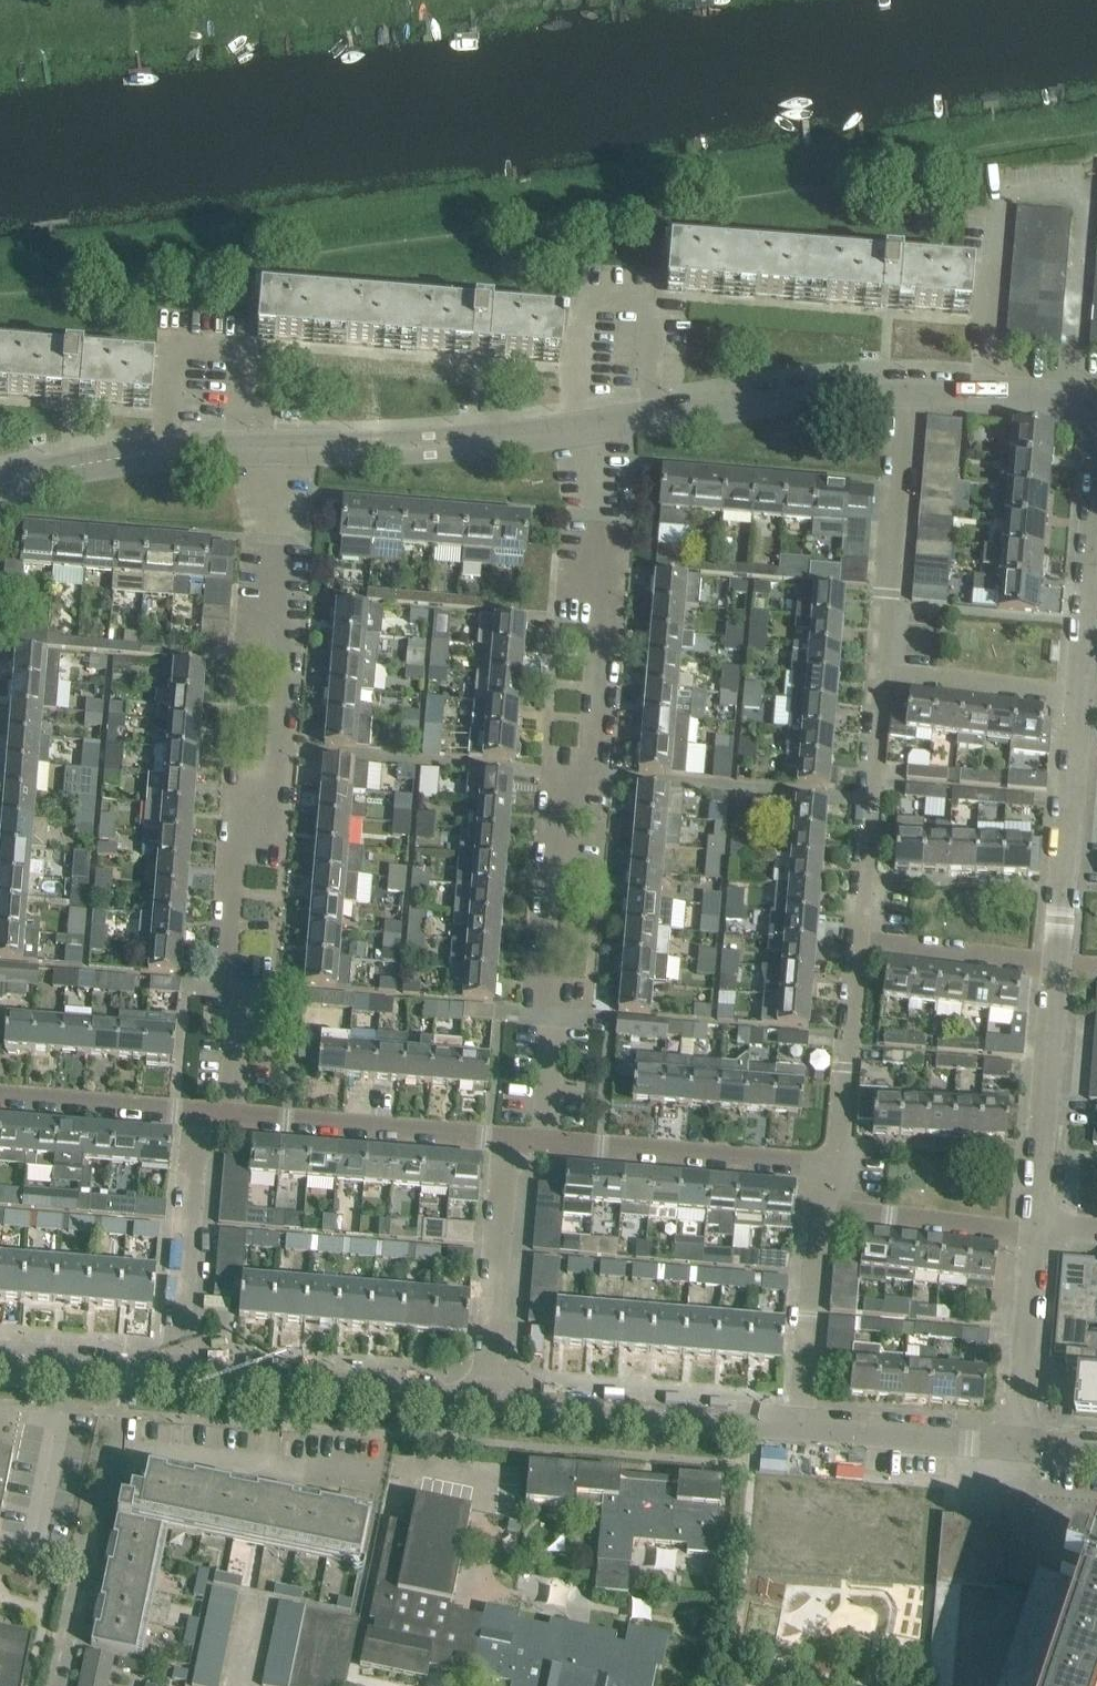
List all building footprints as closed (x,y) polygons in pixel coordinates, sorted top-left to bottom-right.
[(1044,210),(1017,208),(1016,222),(1043,224),(1044,210)] [(1070,212),(1044,210),(1043,224),(1069,226),(1070,212)] [(1043,224),(1016,222),(1015,235),(1041,238),(1043,224)] [(1069,226),(1043,224),(1041,238),(1068,240),(1069,226)] [(1041,238),(1015,235),(1014,249),(1040,251),(1041,238)] [(1068,240),(1041,238),(1040,251),(1067,253),(1068,240)] [(891,307),(969,313),(973,271),(901,265),(901,259),(883,258),(883,264),(669,247),(666,289),(891,307)] [(1040,251),(1014,249),(1013,262),(1039,264),(1040,251)] [(1067,253),(1040,251),(1039,264),(1066,266),(1067,253)] [(1039,264),(1013,262),(1012,275),(1038,278),(1039,264)] [(1066,266),(1039,264),(1038,278),(1064,280),(1066,266)] [(1012,275),(1011,289),(1037,291),(1038,278),(1012,275)] [(1064,280),(1038,278),(1037,291),(1063,293),(1064,280)] [(1037,291),(1011,289),(1010,302),(1036,304),(1037,291)] [(1063,293),(1037,291),(1036,304),(1062,307),(1063,293)] [(481,355),(560,362),(562,332),(566,333),(567,324),(563,324),(564,319),(492,313),(492,307),(474,306),(474,312),(260,294),(257,336),(481,355)] [(1036,304),(1010,302),(1009,315),(1035,318),(1036,304)] [(1062,307),(1036,304),(1035,318),(1061,320),(1062,307)] [(1035,318),(1009,315),(1007,329),(1034,331),(1035,318)] [(1061,320),(1035,318),(1034,331),(1060,333),(1061,320)] [(1034,331),(1007,329),(1006,343),(1033,345),(1034,331)] [(1060,333),(1034,331),(1033,345),(1059,347),(1060,333)] [(150,407),(154,365),(82,359),(83,353),(65,351),(64,358),(0,352),(0,395),(74,401),(150,407)] [(927,418),(926,433),(961,436),(962,421),(927,418)] [(1013,425),(1011,457),(1050,460),(1052,429),(1013,425)] [(926,433),(925,447),(959,450),(961,436),(926,433)] [(925,447),(924,461),(958,464),(959,450),(925,447)] [(1011,457),(1008,487),(1047,490),(1050,460),(1011,457)] [(924,461),(922,475),(957,478),(958,464),(924,461)] [(664,470),(659,527),(690,529),(691,512),(695,473),(681,472),(681,469),(666,467),(666,470),(664,470)] [(695,473),(691,512),(722,515),(725,475),(695,473)] [(755,478),(725,475),(722,515),(752,517),(755,478)] [(922,475),(921,489),(956,492),(957,478),(922,475)] [(755,478),(752,517),(782,520),(786,480),(755,478)] [(786,480),(782,520),(813,522),(816,483),(786,480)] [(813,522),(811,538),(843,540),(843,532),(844,525),(844,518),(869,520),(872,488),(847,486),(816,483),(813,522)] [(1045,521),(1047,490),(1008,487),(1006,517),(1045,521)] [(956,492),(921,489),(920,503),(955,506),(956,492)] [(333,513),(330,538),(341,539),(340,557),(371,560),(375,504),(344,502),(343,514),(333,513)] [(953,520),(955,506),(920,503),(919,517),(953,520)] [(375,504),(371,560),(401,562),(403,546),(406,507),(375,504)] [(406,507),(403,546),(433,548),(436,509),(406,507)] [(436,509),(433,548),(463,551),(466,512),(436,509)] [(463,551),(462,564),(495,567),(496,554),(499,515),(466,512),(463,551)] [(496,554),(495,567),(523,569),(524,560),(525,556),(525,547),(528,517),(499,515),(496,554)] [(919,517),(918,531),(952,534),(953,520),(919,517)] [(1006,517),(1003,548),(1042,551),(1045,521),(1006,517)] [(844,525),(843,532),(870,534),(871,520),(869,520),(844,518),(844,525)] [(6,548),(4,579),(22,581),(23,566),(53,569),(56,530),(25,527),(23,549),(6,548)] [(53,569),(51,584),(82,587),(83,571),(86,532),(56,530),(53,569)] [(918,531),(917,545),(951,548),(952,534),(918,531)] [(86,532),(83,571),(113,574),(117,535),(86,532)] [(843,540),(842,545),(869,547),(870,534),(843,532),(843,540)] [(113,574),(112,592),(142,594),(144,576),(147,537),(117,535),(113,574)] [(144,576),(142,594),(173,597),(174,579),(177,540),(147,537),(144,576)] [(174,579),(173,597),(188,598),(189,580),(205,582),(205,580),(231,582),(234,544),(208,542),(177,540),(174,579)] [(842,545),(841,558),(868,560),(869,547),(842,545)] [(917,545),(915,559),(950,562),(951,548),(917,545)] [(984,546),(983,566),(991,567),(991,577),(1000,578),(1039,581),(1042,551),(1003,548),(984,546)] [(525,556),(524,560),(551,562),(552,549),(525,547),(525,556)] [(841,558),(840,571),(867,573),(868,560),(841,558)] [(656,559),(655,568),(672,570),(673,560),(656,559)] [(950,562),(915,559),(914,573),(949,576),(950,562)] [(523,569),(523,573),(550,575),(551,562),(524,560),(523,569)] [(687,561),(686,571),(700,572),(717,574),(717,564),(701,563),(687,561)] [(717,564),(717,574),(733,575),(734,565),(717,564)] [(762,568),(761,578),(777,579),(778,569),(762,568)] [(778,569),(777,579),(794,580),(808,582),(808,572),(778,569)] [(840,571),(839,584),(865,587),(867,573),(840,571)] [(523,573),(522,586),(549,588),(550,575),(523,573)] [(914,573),(913,587),(948,590),(949,576),(914,573)] [(655,576),(653,606),(684,608),(699,610),(702,579),(655,575),(655,576)] [(974,576),(972,607),(1037,612),(1039,581),(1000,578),(991,577),(974,576)] [(205,582),(204,593),(231,596),(232,582),(231,582),(205,580),(205,582)] [(747,583),(730,581),(729,594),(746,595),(747,583)] [(753,584),(752,596),(769,597),(770,585),(753,584)] [(522,586),(521,599),(548,602),(549,588),(522,586)] [(842,622),(844,593),(845,593),(845,591),(797,587),(794,618),(799,618),(842,622)] [(913,587),(912,601),(946,604),(948,590),(913,587)] [(382,592),(381,601),(398,603),(399,593),(382,592)] [(204,593),(203,607),(230,609),(231,596),(204,593)] [(399,593),(398,603),(414,604),(415,594),(399,593)] [(443,597),(442,606),(459,608),(459,598),(443,597)] [(459,598),(459,608),(475,609),(476,599),(459,598)] [(521,603),(520,613),(546,615),(548,602),(521,599),(521,603)] [(492,601),(491,610),(520,613),(521,603),(492,601)] [(337,605),(334,633),(378,636),(381,608),(336,604),(336,605),(337,605)] [(682,636),(684,608),(653,606),(651,633),(682,636)] [(203,607),(202,620),(229,622),(230,609),(203,607)] [(427,612),(411,610),(410,622),(426,624),(427,612)] [(434,612),(433,624),(450,626),(451,614),(434,612)] [(479,645),(492,646),(523,649),(525,621),(526,621),(526,620),(482,616),(479,645)] [(842,622),(799,618),(794,618),(793,632),(809,633),(808,647),(839,649),(842,622)] [(202,620),(201,633),(228,635),(229,622),(202,620)] [(17,623),(16,644),(46,646),(47,634),(48,625),(17,623)] [(742,641),(743,627),(726,626),(725,636),(734,637),(734,640),(742,641)] [(756,639),(765,640),(766,629),(750,628),(748,641),(756,642),(756,639)] [(201,633),(200,646),(226,648),(228,635),(201,633)] [(334,633),(332,661),(376,664),(378,636),(334,633)] [(682,636),(651,633),(648,661),(680,663),(681,651),(694,652),(695,637),(682,636)] [(47,634),(46,646),(61,648),(77,649),(77,639),(62,638),(62,636),(47,634)] [(725,636),(725,640),(724,650),(741,652),(742,641),(734,640),(734,637),(725,636)] [(77,639),(77,649),(93,650),(94,641),(77,639)] [(764,654),(765,640),(756,639),(756,642),(748,641),(747,652),(764,654)] [(107,652),(108,642),(94,641),(93,650),(107,652)] [(430,657),(429,670),(437,671),(437,668),(446,669),(448,642),(432,641),(430,657)] [(108,642),(107,652),(121,653),(122,643),(108,642)] [(122,643),(121,653),(137,654),(138,644),(122,643)] [(138,644),(137,654),(168,657),(169,647),(138,644)] [(839,649),(808,647),(792,645),(790,673),(792,673),(806,674),(837,677),(839,649)] [(200,650),(199,659),(225,662),(226,648),(200,646),(200,650)] [(489,674),(521,676),(523,649),(492,646),(489,674)] [(200,650),(169,647),(168,657),(199,659),(200,650)] [(16,652),(13,679),(58,683),(60,654),(15,651),(15,652),(16,652)] [(407,652),(406,666),(415,666),(414,669),(423,669),(424,654),(407,652)] [(107,658),(90,657),(89,669),(106,670),(107,658)] [(113,659),(112,671),(129,673),(130,660),(113,659)] [(374,692),(376,664),(332,661),(330,688),(374,692)] [(648,661),(646,688),(692,692),(693,678),(679,677),(680,663),(648,661)] [(205,666),(173,664),(171,692),(202,695),(204,668),(205,668),(205,666)] [(415,666),(406,666),(405,679),(422,680),(423,669),(414,669),(415,666)] [(721,681),(720,692),(729,693),(729,696),(737,696),(739,668),(723,667),(721,681)] [(428,681),(445,682),(446,669),(437,668),(437,671),(429,670),(428,681)] [(474,701),(518,704),(521,676),(489,674),(477,673),(474,701)] [(837,677),(806,674),(792,673),(790,701),(803,702),(835,704),(837,677)] [(55,711),(58,683),(13,679),(11,707),(43,710),(55,711)] [(752,695),(760,696),(761,685),(745,683),(744,697),(751,698),(752,695)] [(330,688),(327,716),(371,720),(372,708),(360,707),(361,692),(374,693),(374,692),(330,688)] [(646,688),(644,716),(690,720),(692,692),(646,688)] [(202,695),(171,692),(156,691),(155,704),(170,706),(168,720),(200,723),(202,695)] [(719,706),(736,707),(737,696),(729,696),(729,693),(720,692),(720,695),(719,706)] [(936,697),(909,694),(908,701),(893,699),(889,738),(915,741),(917,731),(932,732),(936,697)] [(759,709),(760,698),(760,696),(752,695),(751,698),(744,697),(743,708),(759,709)] [(427,697),(425,726),(433,726),(433,724),(441,725),(444,698),(427,697)] [(936,697),(932,732),(958,736),(963,701),(936,697)] [(102,716),(103,703),(87,701),(86,712),(95,713),(94,715),(102,716)] [(485,730),(516,732),(518,704),(474,701),(472,728),(485,730)] [(835,704),(803,702),(790,701),(788,728),(833,732),(835,704)] [(983,749),(985,739),(989,704),(963,701),(958,736),(957,746),(983,749)] [(110,703),(109,717),(117,718),(117,715),(125,716),(126,705),(110,703)] [(989,704),(985,739),(1011,742),(1015,707),(989,704)] [(40,738),(43,710),(11,707),(9,735),(40,738)] [(1015,707),(1011,742),(1010,752),(1048,757),(1051,721),(1041,720),(1042,711),(1015,707)] [(418,725),(419,712),(403,710),(402,721),(410,722),(410,724),(418,725)] [(101,727),(102,716),(94,715),(95,713),(86,712),(85,726),(101,727)] [(109,717),(108,728),(117,728),(124,729),(125,717),(125,716),(117,715),(117,718),(109,717)] [(371,720),(327,716),(325,744),(324,744),(324,745),(369,749),(371,720)] [(690,720),(644,716),(641,743),(687,747),(690,720)] [(158,719),(157,731),(167,732),(166,748),(198,751),(200,723),(168,720),(158,719)] [(417,736),(418,725),(410,724),(410,722),(402,721),(401,735),(417,736)] [(422,753),(439,754),(441,725),(433,724),(433,726),(425,726),(422,753)] [(107,743),(116,744),(117,728),(108,728),(107,743)] [(517,745),(515,745),(516,732),(485,730),(472,728),(470,757),(514,761),(514,758),(516,758),(519,756),(520,748),(517,745)] [(784,739),(785,756),(830,759),(833,732),(788,728),(787,739),(784,739)] [(9,735),(7,763),(38,765),(47,766),(50,738),(40,738),(9,735)] [(732,752),(733,739),(717,737),(716,748),(724,749),(724,751),(732,752)] [(747,751),(756,751),(756,741),(740,739),(739,753),(747,754),(747,751)] [(82,757),(81,768),(90,769),(90,771),(97,772),(99,758),(100,742),(83,741),(82,757)] [(105,759),(104,773),(112,773),(113,771),(121,771),(123,745),(116,744),(107,743),(105,759)] [(687,747),(641,743),(639,770),(638,770),(638,771),(685,775),(687,747)] [(687,775),(704,776),(706,746),(688,745),(687,775)] [(198,751),(166,748),(156,747),(154,775),(164,776),(195,779),(198,751)] [(724,751),(724,749),(716,748),(713,778),(730,779),(731,763),(732,752),(724,751)] [(754,765),(755,753),(756,751),(747,751),(747,754),(739,753),(738,764),(754,765)] [(785,756),(784,769),(798,770),(796,785),(834,788),(835,771),(829,771),(830,759),(785,756)] [(324,762),(321,789),(353,792),(380,794),(382,765),(368,764),(323,761),(323,762),(324,762)] [(7,763),(4,791),(36,793),(38,765),(7,763)] [(413,780),(414,768),(398,766),(397,779),(413,780)] [(926,781),(927,768),(907,767),(906,779),(926,781)] [(97,772),(90,771),(90,769),(81,768),(81,769),(65,768),(63,795),(78,797),(95,798),(97,772)] [(948,770),(927,768),(926,781),(947,782),(948,770)] [(435,799),(438,771),(421,769),(419,797),(435,799)] [(103,783),(120,785),(121,771),(113,771),(112,773),(104,773),(103,783)] [(959,783),(979,785),(980,773),(960,771),(959,783)] [(469,773),(466,801),(478,802),(510,805),(512,777),(513,777),(513,776),(481,774),(469,773)] [(1001,775),(980,773),(979,785),(1000,787),(1001,775)] [(1045,791),(1046,776),(1008,773),(1006,787),(1045,791)] [(162,804),(193,806),(195,779),(164,776),(162,804)] [(904,798),(925,800),(926,787),(905,786),(904,798)] [(638,788),(635,816),(682,820),(684,791),(637,787),(637,788),(638,788)] [(946,789),(926,787),(925,800),(945,801),(946,789)] [(353,792),(321,789),(319,817),(350,820),(365,821),(366,808),(351,807),(353,792)] [(957,802),(978,804),(979,792),(959,790),(957,802)] [(33,821),(36,793),(4,791),(2,819),(33,821)] [(979,792),(978,804),(998,806),(999,794),(979,792)] [(728,795),(712,793),(711,806),(727,807),(728,795)] [(734,808),(733,825),(749,826),(749,825),(751,809),(752,797),(735,795),(734,808)] [(1034,796),(1013,795),(1012,807),(1033,808),(1034,796)] [(78,797),(77,824),(85,824),(85,827),(93,828),(95,798),(78,797)] [(779,814),(787,815),(786,828),(793,829),(824,832),(826,804),(827,804),(827,803),(780,799),(779,814)] [(508,833),(510,805),(478,802),(476,830),(508,833)] [(159,832),(191,834),(193,806),(162,804),(145,803),(142,830),(159,832)] [(410,825),(411,812),(394,811),(393,821),(402,822),(402,825),(410,825)] [(425,825),(433,825),(434,815),(418,814),(416,827),(425,828),(425,825)] [(108,826),(116,827),(117,816),(101,815),(99,828),(108,829),(108,826)] [(635,816),(633,844),(665,846),(679,847),(682,820),(635,816)] [(319,817),(317,845),(348,847),(350,820),(319,817)] [(31,849),(46,850),(48,822),(33,821),(2,819),(0,844),(0,846),(31,849)] [(402,822),(393,821),(392,835),(409,836),(410,825),(402,825),(402,822)] [(708,838),(707,848),(716,849),(716,852),(724,852),(726,824),(715,823),(714,838),(708,838)] [(92,839),(93,828),(85,827),(85,824),(77,824),(75,837),(92,839)] [(432,839),(433,826),(433,825),(425,825),(425,828),(416,827),(416,838),(432,839)] [(115,841),(116,828),(116,827),(108,826),(108,829),(99,828),(99,839),(115,841)] [(923,836),(922,871),(948,872),(950,837),(950,826),(938,826),(937,836),(923,836)] [(508,833),(476,830),(461,829),(458,857),(459,857),(505,861),(508,833)] [(790,857),(822,859),(824,832),(793,829),(790,857)] [(157,860),(188,862),(191,834),(159,832),(142,830),(141,843),(158,845),(157,860)] [(923,836),(896,834),(894,870),(922,871),(923,836)] [(950,837),(948,872),(975,873),(976,838),(950,837)] [(975,873),(1001,875),(1003,839),(976,838),(975,873)] [(1003,839),(1001,875),(1038,876),(1041,841),(1030,841),(1003,839)] [(732,840),(731,853),(739,854),(739,851),(747,852),(748,841),(732,840)] [(98,844),(97,855),(117,856),(118,845),(98,844)] [(662,874),(665,846),(633,844),(631,872),(662,874)] [(348,847),(317,845),(314,873),(343,876),(359,876),(362,877),(364,849),(348,847)] [(29,877),(43,878),(45,865),(30,863),(31,849),(0,846),(0,875),(29,877)] [(723,863),(724,852),(716,852),(716,849),(707,848),(706,862),(723,863)] [(746,865),(747,853),(747,852),(739,851),(739,854),(731,853),(730,864),(746,865)] [(74,853),(72,879),(81,880),(80,883),(88,883),(91,854),(74,853)] [(790,857),(774,856),(772,883),(788,885),(819,887),(822,859),(790,857)] [(459,857),(457,885),(503,889),(505,861),(459,857)] [(155,888),(186,890),(188,862),(157,860),(155,888)] [(405,881),(406,868),(390,866),(389,877),(397,878),(397,880),(405,881)] [(420,881),(429,881),(430,871),(413,869),(412,883),(420,883),(420,881)] [(96,870),(95,884),(103,885),(103,882),(112,883),(113,872),(96,870)] [(631,872),(628,899),(660,902),(662,874),(631,872)] [(343,876),(314,873),(312,901),(343,903),(357,904),(359,876),(343,876)] [(29,877),(0,875),(0,903),(27,905),(29,877)] [(397,878),(389,877),(388,891),(404,892),(405,881),(397,880),(397,878)] [(87,894),(88,883),(80,883),(81,880),(72,879),(71,893),(87,894)] [(412,883),(411,893),(428,895),(429,881),(420,881),(420,883),(412,883)] [(111,896),(112,884),(112,883),(103,882),(103,885),(95,884),(94,895),(111,896)] [(503,889),(457,885),(454,913),(500,917),(503,889)] [(786,913),(817,915),(819,887),(788,885),(786,913)] [(152,915),(184,918),(186,890),(155,888),(152,915)] [(719,908),(720,895),(704,893),(703,904),(711,905),(711,907),(719,908)] [(727,895),(726,909),(734,910),(734,907),(743,908),(744,897),(727,895)] [(628,899),(626,927),(672,931),(674,903),(660,902),(628,899)] [(312,901),(310,928),(341,931),(343,903),(312,901)] [(39,934),(40,921),(25,919),(27,905),(0,903),(0,931),(39,934)] [(703,904),(700,934),(717,935),(719,908),(711,907),(711,905),(703,904)] [(742,921),(743,909),(743,908),(734,907),(734,910),(726,909),(725,920),(742,921)] [(426,910),(410,909),(407,939),(416,939),(416,936),(424,937),(426,910)] [(817,915),(786,913),(770,911),(767,939),(815,943),(817,915)] [(500,917),(454,913),(453,926),(468,927),(467,942),(498,944),(500,917)] [(150,943),(182,946),(184,918),(152,915),(140,914),(138,942),(150,943)] [(401,937),(402,923),(385,922),(384,933),(393,934),(392,936),(401,937)] [(84,939),(85,925),(68,924),(67,935),(76,936),(76,938),(84,939)] [(99,938),(107,938),(108,928),(91,926),(90,940),(99,940),(99,938)] [(670,959),(672,931),(626,927),(624,955),(670,959)] [(341,931),(310,928),(307,956),(339,959),(341,931)] [(0,931),(0,959),(37,962),(39,934),(0,931)] [(393,934),(384,933),(383,946),(400,948),(401,937),(392,936),(393,934)] [(66,946),(67,936),(56,935),(56,945),(66,946)] [(83,950),(84,939),(76,938),(76,936),(67,935),(67,936),(66,946),(66,948),(83,950)] [(423,951),(424,938),(424,937),(416,936),(416,939),(407,939),(406,949),(423,951)] [(90,940),(89,950),(106,952),(107,938),(99,938),(99,940),(90,940)] [(815,943),(767,939),(766,952),(782,954),(781,968),(812,971),(815,943)] [(452,941),(450,969),(496,972),(498,944),(467,942),(452,941)] [(182,946),(150,943),(148,972),(180,974),(180,973),(179,973),(182,946)] [(715,964),(716,950),(699,949),(698,960),(707,961),(706,963),(715,964)] [(723,951),(721,965),(730,966),(730,963),(738,964),(739,953),(723,951)] [(618,959),(618,968),(622,972),(621,983),(653,986),(667,987),(670,959),(624,955),(624,956),(618,959)] [(304,984),(304,985),(336,988),(349,989),(351,960),(339,959),(307,956),(305,984),(304,984)] [(714,975),(715,964),(706,963),(707,961),(698,960),(697,973),(714,975)] [(737,977),(738,965),(738,964),(730,963),(730,966),(721,965),(721,976),(737,977)] [(914,966),(887,963),(882,998),(909,1001),(914,966)] [(0,966),(0,1001),(8,997),(26,998),(27,985),(37,986),(39,969),(0,966)] [(914,966),(909,1001),(936,1004),(940,969),(914,966)] [(761,971),(765,983),(764,995),(810,999),(812,971),(781,968),(761,967),(761,971)] [(495,987),(496,972),(450,969),(449,982),(463,983),(462,998),(494,1001),(494,1000),(494,998),(500,999),(500,988),(495,987)] [(936,1004),(962,1008),(966,973),(940,969),(936,1004)] [(68,972),(54,970),(53,987),(64,988),(64,980),(67,980),(68,972)] [(64,980),(64,988),(94,990),(95,974),(79,972),(68,972),(67,980),(64,980)] [(966,973),(962,1008),(989,1011),(993,976),(966,973)] [(123,985),(124,976),(95,974),(94,990),(109,992),(119,993),(120,985),(123,985)] [(120,985),(119,993),(133,994),(134,977),(124,976),(123,985),(120,985)] [(989,1011),(1026,1016),(1031,981),(993,976),(989,1011)] [(150,992),(178,994),(180,981),(151,979),(150,992)] [(396,992),(397,980),(380,979),(380,991),(396,992)] [(403,994),(419,995),(420,983),(404,981),(403,994)] [(650,1014),(653,986),(621,983),(619,1010),(618,1010),(618,1012),(650,1014)] [(302,1005),(324,1006),(325,993),(304,991),(302,1005)] [(324,1006),(352,1009),(353,996),(325,993),(324,1006)] [(808,1026),(810,999),(764,995),(761,1024),(808,1028),(809,1026),(808,1026)] [(381,1006),(382,998),(353,996),(352,1009),(352,1012),(367,1014),(379,1014),(379,1006),(381,1006)] [(379,1006),(379,1014),(392,1016),(393,999),(382,998),(381,1006),(379,1006)] [(423,1018),(435,1019),(435,1011),(437,1011),(438,1003),(425,1002),(423,1018)] [(435,1019),(436,1019),(448,1021),(449,1004),(438,1003),(437,1011),(435,1011),(435,1019)] [(494,1008),(465,1005),(464,1019),(492,1021),(494,1008)] [(710,1019),(711,1007),(695,1006),(694,1018),(710,1019)] [(717,1020),(734,1021),(735,1009),(718,1008),(717,1020)] [(116,1057),(144,1060),(147,1028),(148,1015),(120,1012),(119,1026),(116,1057)] [(21,1049),(32,1050),(35,1019),(8,1016),(8,1014),(0,1014),(0,1035),(5,1035),(4,1048),(5,1049),(5,1048),(7,1048),(7,1051),(9,1054),(18,1055),(21,1052),(21,1049)] [(161,1029),(147,1028),(144,1060),(171,1062),(171,1063),(172,1063),(176,1015),(162,1014),(161,1029)] [(617,1033),(616,1037),(665,1041),(666,1036),(667,1022),(618,1018),(617,1033)] [(32,1050),(60,1052),(63,1021),(35,1019),(32,1050)] [(60,1052),(88,1055),(91,1023),(63,1021),(60,1052)] [(696,1025),(667,1022),(666,1036),(682,1037),(680,1058),(664,1057),(660,1103),(688,1106),(692,1059),(694,1041),(692,1041),(693,1033),(695,1033),(696,1025)] [(91,1023),(88,1055),(116,1057),(119,1026),(91,1023)] [(692,1041),(694,1041),(706,1042),(707,1026),(696,1025),(695,1033),(693,1033),(692,1041)] [(752,1030),(739,1028),(737,1045),(748,1046),(749,1038),(751,1038),(752,1030)] [(748,1046),(749,1046),(761,1047),(763,1031),(752,1030),(751,1038),(749,1038),(748,1046)] [(349,1045),(347,1077),(374,1079),(377,1048),(378,1034),(350,1031),(350,1038),(349,1045)] [(808,1034),(779,1032),(778,1045),(807,1048),(807,1047),(806,1047),(807,1036),(808,1036),(808,1034)] [(377,1048),(374,1079),(402,1081),(405,1050),(406,1035),(378,1033),(378,1034),(377,1048)] [(884,1045),(904,1047),(906,1035),(885,1033),(884,1045)] [(300,1035),(298,1059),(319,1061),(318,1075),(319,1075),(319,1074),(347,1077),(349,1045),(350,1038),(321,1036),(300,1035)] [(904,1047),(924,1049),(925,1037),(906,1035),(904,1047)] [(1023,1040),(986,1036),(984,1054),(1022,1057),(1023,1040)] [(402,1081),(430,1084),(434,1038),(420,1037),(419,1051),(405,1050),(402,1081)] [(430,1084),(458,1086),(461,1055),(460,1055),(461,1040),(434,1038),(430,1084)] [(937,1050),(957,1051),(959,1039),(938,1038),(937,1050)] [(957,1051),(978,1053),(979,1041),(959,1039),(957,1051)] [(882,1064),(903,1066),(904,1054),(883,1052),(882,1064)] [(636,1054),(632,1102),(633,1102),(633,1101),(660,1103),(664,1057),(636,1054)] [(924,1055),(904,1054),(903,1066),(923,1067),(924,1055)] [(461,1055),(458,1086),(485,1089),(486,1089),(489,1057),(461,1055)] [(720,1062),(716,1108),(744,1110),(748,1066),(749,1056),(745,1056),(736,1063),(720,1062)] [(935,1068),(956,1070),(957,1058),(936,1056),(935,1068)] [(977,1060),(957,1058),(956,1070),(976,1072),(977,1060)] [(692,1059),(688,1106),(716,1108),(720,1062),(692,1059)] [(984,1060),(982,1078),(1009,1080),(1011,1062),(984,1060)] [(744,1110),(772,1113),(776,1069),(748,1066),(744,1110)] [(776,1067),(776,1069),(772,1113),(799,1115),(799,1116),(801,1116),(804,1069),(776,1067)] [(899,1135),(901,1100),(901,1092),(859,1090),(857,1122),(873,1123),(872,1134),(899,1135)] [(1008,1094),(981,1093),(980,1103),(979,1139),(1006,1140),(1008,1094)] [(927,1101),(901,1100),(899,1135),(925,1136),(927,1101)] [(925,1136),(952,1137),(954,1102),(927,1101),(925,1136)] [(952,1137),(979,1139),(980,1103),(954,1102),(952,1137)] [(26,1156),(29,1122),(0,1120),(0,1154),(26,1156)] [(57,1124),(29,1122),(26,1156),(25,1168),(53,1170),(54,1158),(57,1124)] [(54,1158),(53,1170),(82,1173),(83,1161),(85,1127),(57,1124),(54,1158)] [(114,1129),(85,1127),(83,1161),(111,1163),(114,1129)] [(142,1131),(114,1129),(111,1163),(140,1165),(142,1131)] [(172,1134),(142,1131),(140,1165),(169,1168),(172,1134)] [(252,1141),(250,1159),(250,1173),(249,1175),(278,1177),(281,1143),(252,1141)] [(281,1143),(278,1177),(307,1179),(309,1146),(281,1143)] [(309,1146),(307,1179),(335,1182),(338,1148),(309,1146)] [(338,1148),(335,1182),(364,1184),(366,1150),(338,1148)] [(366,1150),(364,1184),(392,1187),(395,1153),(366,1150)] [(395,1153),(392,1187),(421,1189),(423,1155),(395,1153)] [(423,1155),(421,1189),(449,1191),(452,1157),(423,1155)] [(250,1173),(250,1159),(224,1157),(223,1170),(250,1173)] [(448,1203),(477,1205),(481,1160),(452,1157),(449,1191),(448,1203)] [(563,1215),(591,1218),(592,1203),(595,1169),(566,1167),(565,1186),(564,1199),(563,1213),(563,1215)] [(595,1169),(592,1203),(621,1206),(624,1172),(595,1169)] [(223,1170),(222,1184),(248,1186),(249,1175),(250,1173),(223,1170)] [(624,1172),(621,1206),(620,1217),(649,1219),(652,1174),(624,1172)] [(677,1222),(678,1211),(681,1177),(652,1174),(649,1219),(677,1222)] [(681,1177),(678,1211),(706,1214),(709,1179),(681,1177)] [(706,1214),(705,1227),(719,1229),(721,1214),(735,1215),(738,1181),(709,1179),(706,1214)] [(738,1181),(735,1215),(734,1226),(762,1229),(766,1184),(738,1181)] [(221,1197),(247,1199),(248,1186),(222,1184),(221,1197)] [(565,1186),(539,1184),(537,1197),(564,1199),(565,1186)] [(766,1184),(762,1229),(792,1231),(795,1186),(766,1184)] [(23,1190),(0,1188),(0,1205),(21,1207),(23,1190)] [(51,1194),(33,1193),(33,1191),(23,1190),(21,1207),(50,1209),(51,1194)] [(70,1194),(69,1211),(78,1212),(80,1195),(70,1194)] [(78,1212),(88,1212),(107,1214),(108,1198),(80,1195),(78,1212)] [(221,1197),(220,1210),(246,1213),(247,1199),(221,1197)] [(537,1197),(536,1210),(563,1213),(564,1199),(537,1197)] [(108,1198),(107,1214),(135,1217),(137,1200),(108,1198)] [(135,1217),(160,1219),(164,1219),(166,1203),(137,1200),(135,1217)] [(246,1213),(220,1210),(219,1224),(245,1226),(246,1213)] [(562,1226),(563,1215),(563,1213),(536,1210),(535,1223),(562,1226)] [(265,1211),(264,1227),(274,1228),(275,1211),(265,1211)] [(275,1211),(274,1228),(283,1229),(284,1214),(284,1212),(275,1211)] [(4,1226),(16,1227),(17,1213),(5,1212),(4,1226)] [(29,1229),(30,1214),(17,1213),(16,1227),(29,1229)] [(48,1230),(50,1216),(37,1215),(36,1229),(48,1230)] [(50,1216),(48,1230),(61,1231),(62,1217),(50,1216)] [(322,1216),(321,1232),(331,1233),(332,1216),(322,1216)] [(332,1216),(331,1233),(340,1234),(342,1217),(332,1216)] [(82,1219),(69,1218),(68,1232),(81,1233),(82,1219)] [(82,1219),(81,1233),(93,1234),(94,1220),(82,1219)] [(101,1235),(113,1236),(114,1221),(102,1220),(101,1235)] [(379,1220),(378,1237),(388,1238),(389,1221),(379,1220)] [(445,1242),(446,1222),(424,1220),(422,1240),(445,1242)] [(114,1221),(113,1236),(125,1237),(127,1222),(114,1221)] [(389,1221),(388,1238),(397,1238),(404,1239),(405,1232),(406,1222),(389,1221)] [(473,1245),(475,1225),(446,1222),(445,1242),(473,1245)] [(147,1239),(148,1224),(137,1223),(136,1238),(147,1239)] [(535,1223),(534,1237),(560,1239),(562,1226),(535,1223)] [(158,1239),(159,1225),(148,1224),(147,1239),(158,1239)] [(219,1230),(218,1244),(245,1246),(246,1233),(219,1230)] [(859,1275),(859,1281),(886,1284),(886,1279),(891,1236),(864,1232),(860,1262),(860,1267),(859,1275)] [(266,1234),(254,1233),(253,1248),(265,1249),(266,1234)] [(265,1249),(278,1250),(279,1235),(266,1234),(265,1249)] [(299,1237),(286,1236),(285,1250),(297,1251),(299,1237)] [(704,1239),(676,1236),(674,1262),(702,1264),(704,1248),(704,1239)] [(891,1236),(886,1279),(912,1282),(917,1239),(891,1236)] [(297,1251),(310,1252),(311,1238),(299,1237),(297,1251)] [(533,1250),(559,1252),(560,1239),(534,1237),(533,1250)] [(588,1254),(590,1238),(580,1237),(578,1253),(588,1254)] [(618,1241),(599,1239),(590,1238),(588,1254),(617,1257),(618,1241)] [(317,1253),(330,1254),(331,1240),(319,1239),(317,1253)] [(917,1239),(912,1282),(939,1285),(944,1242),(917,1239)] [(330,1254),(342,1255),(343,1241),(331,1240),(330,1254)] [(362,1242),(349,1241),(348,1255),(361,1256),(362,1242)] [(361,1256),(375,1258),(376,1243),(362,1242),(361,1256)] [(636,1258),(645,1259),(647,1243),(637,1242),(636,1258)] [(939,1285),(965,1289),(970,1245),(944,1242),(939,1285)] [(645,1259),(655,1260),(656,1244),(647,1243),(645,1259)] [(218,1244),(217,1257),(244,1259),(245,1246),(218,1244)] [(396,1245),(383,1244),(382,1259),(395,1259),(396,1245)] [(395,1259),(407,1260),(408,1246),(396,1245),(395,1259)] [(970,1245),(965,1289),(992,1292),(997,1249),(970,1245)] [(428,1248),(416,1247),(414,1261),(427,1262),(428,1248)] [(427,1262),(439,1263),(440,1249),(428,1248),(427,1262)] [(731,1266),(732,1250),(704,1248),(702,1264),(731,1266)] [(461,1250),(448,1249),(447,1264),(460,1265),(461,1250)] [(460,1265),(472,1266),(473,1251),(461,1250),(460,1265)] [(760,1252),(751,1252),(732,1250),(731,1266),(759,1269),(760,1252)] [(790,1255),(760,1252),(759,1269),(788,1271),(790,1255)] [(217,1257),(216,1270),(242,1272),(244,1259),(217,1257)] [(534,1257),(533,1270),(559,1272),(560,1259),(534,1257)] [(22,1299),(25,1260),(0,1258),(0,1297),(22,1299)] [(1056,1355),(1069,1356),(1096,1358),(1096,1261),(1064,1258),(1062,1291),(1059,1324),(1056,1355)] [(581,1260),(568,1259),(567,1274),(580,1275),(581,1260)] [(22,1299),(54,1302),(58,1262),(25,1260),(22,1299)] [(581,1260),(580,1275),(592,1276),(594,1261),(581,1260)] [(834,1260),(833,1273),(859,1275),(860,1267),(860,1262),(834,1260)] [(90,1265),(58,1262),(54,1302),(87,1305),(90,1265)] [(600,1276),(612,1277),(614,1263),(601,1262),(600,1276)] [(612,1277),(624,1278),(625,1278),(626,1264),(614,1263),(612,1277)] [(87,1305),(119,1307),(122,1268),(90,1265),(87,1305)] [(646,1266),(633,1265),(632,1279),(645,1280),(646,1266)] [(646,1266),(645,1280),(657,1281),(658,1267),(646,1266)] [(664,1282),(677,1283),(678,1269),(665,1267),(664,1282)] [(155,1270),(122,1268),(119,1307),(152,1310),(155,1270)] [(677,1283),(689,1284),(690,1270),(678,1269),(677,1283)] [(242,1272),(216,1270),(215,1283),(241,1285),(242,1278),(242,1272)] [(533,1270),(532,1283),(558,1285),(559,1272),(533,1270)] [(710,1271),(698,1270),(696,1284),(709,1285),(710,1271)] [(709,1285),(721,1287),(722,1272),(710,1271),(709,1285)] [(729,1287),(741,1288),(742,1274),(730,1273),(729,1287)] [(832,1286),(858,1288),(859,1275),(833,1273),(832,1286)] [(741,1288),(753,1289),(755,1275),(742,1274),(741,1288)] [(762,1290),(774,1291),(775,1277),(763,1276),(762,1290)] [(775,1277),(774,1291),(787,1292),(788,1278),(775,1277)] [(242,1278),(241,1285),(240,1299),(239,1318),(272,1320),(275,1280),(242,1278)] [(272,1320),(304,1323),(307,1283),(275,1280),(272,1320)] [(241,1285),(215,1283),(214,1296),(240,1299),(241,1285)] [(304,1323),(336,1326),(340,1286),(307,1283),(304,1323)] [(532,1283),(530,1296),(557,1299),(558,1285),(532,1283)] [(336,1326),(369,1328),(372,1288),(340,1286),(336,1326)] [(832,1286),(830,1298),(857,1301),(858,1288),(832,1286)] [(369,1328),(401,1331),(404,1291),(372,1288),(369,1328)] [(401,1331),(433,1334),(437,1294),(404,1291),(401,1331)] [(437,1294),(433,1334),(466,1336),(470,1297),(437,1294)] [(530,1296),(529,1309),(556,1312),(556,1304),(557,1299),(530,1296)] [(829,1311),(856,1313),(857,1301),(830,1298),(829,1311)] [(883,1316),(884,1303),(864,1302),(863,1314),(883,1316)] [(904,1305),(884,1303),(883,1316),(903,1317),(904,1305)] [(556,1312),(555,1325),(553,1344),(586,1347),(590,1307),(556,1304),(556,1312)] [(916,1318),(936,1320),(937,1308),(917,1306),(916,1318)] [(586,1347),(618,1349),(622,1309),(590,1307),(586,1347)] [(937,1308),(936,1320),(948,1321),(949,1313),(944,1308),(937,1308)] [(529,1309),(528,1323),(555,1325),(556,1312),(529,1309)] [(654,1312),(622,1309),(618,1349),(651,1352),(654,1312)] [(989,1325),(990,1312),(970,1311),(969,1323),(989,1325)] [(686,1315),(654,1312),(651,1352),(683,1355),(686,1315)] [(683,1355),(715,1357),(719,1318),(686,1315),(683,1355)] [(751,1320),(719,1318),(715,1357),(748,1360),(751,1320)] [(829,1318),(828,1330),(854,1333),(855,1320),(829,1318)] [(781,1363),(784,1323),(751,1320),(748,1360),(781,1363)] [(861,1333),(881,1334),(882,1322),(862,1321),(861,1333)] [(903,1324),(882,1322),(881,1334),(902,1336),(903,1324)] [(914,1337),(934,1339),(935,1327),(915,1325),(914,1337)] [(935,1327),(934,1339),(952,1340),(953,1328),(935,1327)] [(959,1369),(956,1405),(983,1407),(985,1372),(988,1344),(988,1343),(989,1331),(968,1329),(962,1329),(962,1333),(961,1341),(961,1343),(967,1344),(976,1344),(973,1371),(965,1370),(959,1369)] [(853,1345),(854,1333),(828,1330),(827,1343),(853,1345)] [(853,1346),(853,1345),(827,1343),(826,1356),(852,1358),(853,1346)] [(853,1346),(852,1358),(851,1371),(849,1396),(876,1398),(880,1354),(880,1348),(853,1346)] [(919,1366),(906,1365),(903,1400),(929,1402),(932,1367),(933,1350),(920,1349),(919,1366)] [(903,1400),(906,1365),(906,1356),(880,1354),(876,1398),(903,1400)] [(824,1369),(851,1371),(852,1358),(826,1356),(824,1369)] [(1068,1369),(1081,1370),(1077,1415),(1096,1416),(1096,1358),(1069,1356),(1068,1369)] [(932,1367),(929,1402),(956,1405),(959,1369),(959,1360),(947,1359),(946,1368),(932,1367)] [(13,1453),(0,1450),(0,1516),(13,1453)] [(628,1594),(630,1580),(630,1572),(633,1542),(637,1542),(687,1546),(687,1553),(715,1556),(716,1547),(719,1509),(722,1481),(678,1478),(678,1481),(650,1479),(620,1477),(620,1473),(577,1469),(528,1465),(525,1503),(601,1509),(596,1570),(596,1576),(594,1591),(628,1594)] [(353,1514),(337,1510),(320,1507),(321,1504),(292,1498),(291,1501),(258,1494),(258,1492),(244,1488),(229,1486),(229,1488),(195,1481),(195,1478),(181,1475),(166,1473),(165,1475),(148,1472),(144,1486),(124,1483),(117,1520),(162,1529),(201,1537),(203,1530),(360,1562),(370,1514),(354,1511),(353,1514)] [(763,1592),(891,1601),(895,1527),(916,1528),(917,1500),(854,1496),(852,1522),(768,1516),(763,1592)] [(656,1668),(661,1669),(668,1636),(628,1627),(624,1644),(615,1642),(616,1634),(550,1621),(548,1628),(517,1622),(519,1614),(485,1607),(483,1617),(462,1613),(463,1610),(449,1607),(450,1603),(451,1604),(471,1510),(416,1499),(411,1525),(390,1521),(369,1620),(374,1621),(371,1632),(367,1631),(360,1666),(426,1680),(429,1667),(511,1684),(510,1685),(653,1685),(656,1668)] [(108,1550),(155,1560),(162,1529),(117,1520),(113,1536),(111,1536),(108,1550)] [(519,1533),(521,1522),(509,1520),(507,1531),(519,1533)] [(951,1550),(954,1524),(941,1523),(939,1549),(951,1550)] [(964,1552),(966,1525),(954,1524),(951,1550),(964,1552)] [(976,1553),(978,1526),(966,1525),(964,1552),(976,1553)] [(989,1554),(991,1527),(978,1526),(976,1553),(989,1554)] [(989,1554),(1001,1555),(1003,1528),(991,1527),(989,1554)] [(1022,1685),(1096,1685),(1096,1546),(1090,1544),(1084,1563),(1065,1557),(1022,1685)] [(937,1576),(949,1577),(951,1550),(939,1549),(937,1576)] [(104,1582),(149,1591),(155,1560),(108,1550),(105,1565),(107,1565),(104,1582)] [(951,1550),(949,1577),(961,1578),(964,1552),(951,1550)] [(974,1579),(976,1553),(964,1552),(961,1578),(974,1579)] [(986,1580),(989,1554),(976,1553),(974,1579),(986,1580)] [(999,1581),(1001,1555),(989,1554),(986,1580),(999,1581)] [(199,1569),(194,1596),(203,1598),(209,1571),(199,1569)] [(213,1583),(224,1585),(226,1575),(215,1573),(213,1583)] [(224,1585),(239,1588),(240,1589),(242,1579),(226,1575),(224,1585)] [(143,1623),(149,1591),(104,1582),(100,1599),(98,1598),(95,1613),(143,1623)] [(273,1595),(286,1598),(288,1588),(275,1586),(273,1595)] [(286,1598),(300,1601),(302,1591),(288,1588),(286,1598)] [(212,1589),(209,1603),(235,1609),(238,1595),(212,1589)] [(350,1611),(352,1601),(338,1598),(336,1608),(350,1611)] [(232,1622),(235,1609),(209,1603),(206,1617),(232,1622)] [(305,1609),(279,1603),(276,1617),(302,1623),(305,1609)] [(308,1609),(292,1685),(343,1685),(357,1620),(308,1609)] [(91,1646),(136,1655),(143,1623),(95,1613),(92,1628),(94,1628),(91,1646)] [(229,1636),(232,1622),(206,1617),(203,1631),(229,1636)] [(302,1623),(276,1617),(273,1631),(299,1636),(302,1623)] [(196,1634),(199,1620),(189,1618),(186,1632),(196,1634)] [(200,1645),(226,1650),(229,1636),(203,1631),(200,1645)] [(299,1636),(273,1631),(270,1645),(297,1650),(299,1636)] [(193,1647),(196,1634),(186,1632),(184,1646),(193,1647)] [(30,1644),(0,1638),(0,1685),(21,1685),(30,1644)] [(223,1664),(226,1650),(200,1645),(197,1659),(223,1664)] [(297,1650),(270,1645),(267,1659),(294,1664),(297,1650)] [(113,1657),(87,1652),(80,1685),(107,1685),(113,1657)] [(221,1678),(223,1664),(197,1659),(195,1672),(221,1678)] [(294,1664),(267,1659),(265,1673),(291,1678),(294,1664)] [(188,1673),(174,1670),(172,1679),(186,1682),(188,1673)] [(221,1678),(195,1672),(192,1685),(219,1685),(221,1678)] [(265,1673),(262,1685),(289,1685),(291,1678),(265,1673)]
